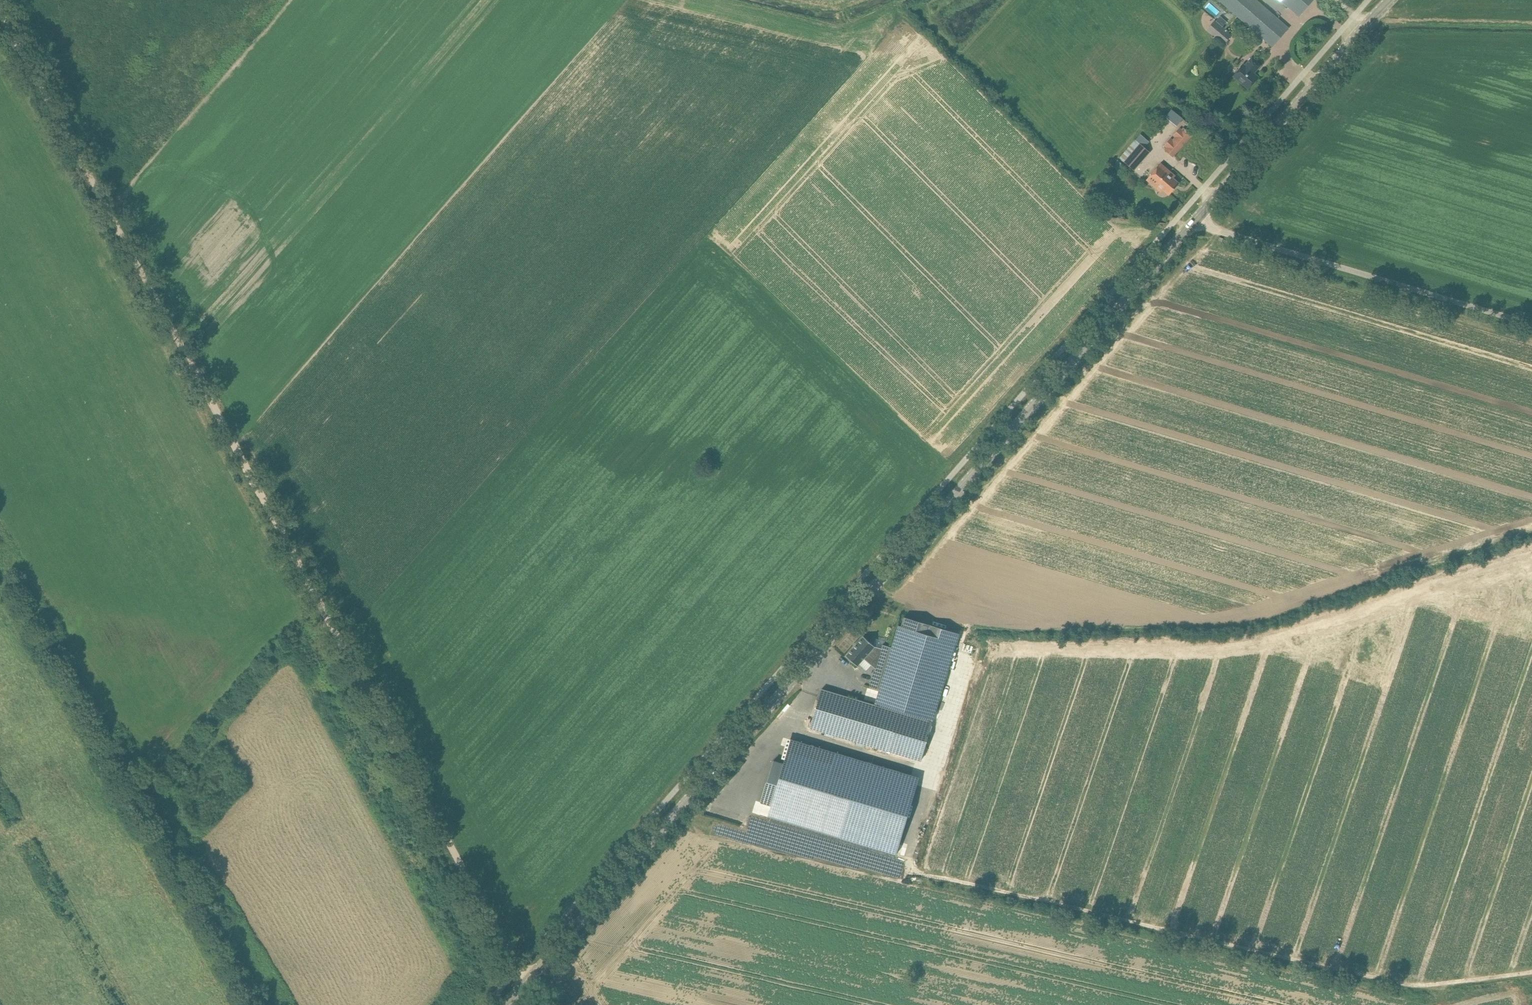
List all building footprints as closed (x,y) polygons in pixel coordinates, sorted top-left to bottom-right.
[(1281,22),(1256,0),(1219,0),(1272,46),(1288,28),(1281,22)] [(1299,16),(1313,0),(1281,0),(1299,16)] [(1232,36),(1215,21),(1207,29),(1225,44),(1232,36)] [(1254,73),(1261,65),(1252,58),(1245,65),(1244,64),(1233,76),(1248,89),(1259,77),(1254,73)] [(1171,108),(1165,116),(1177,125),(1183,117),(1171,108)] [(1172,156),(1195,131),(1187,124),(1165,150),(1172,156)] [(1149,152),(1140,144),(1135,139),(1120,158),(1134,170),(1149,152)] [(1161,164),(1147,179),(1155,186),(1157,184),(1169,194),(1179,183),(1173,178),(1175,176),(1161,164)] [(864,637),(847,656),(858,666),(864,658),(872,665),(873,664),(876,666),(870,686),(880,689),(875,705),(822,689),(810,727),(921,761),(959,633),(904,617),(902,626),(899,625),(892,647),(883,644),(882,648),(875,646),(864,637)] [(791,706),(788,704),(779,714),(782,717),(791,706)] [(784,764),(774,760),(761,802),(771,805),(768,816),(896,854),(919,777),(793,740),(791,748),(789,748),(784,764)]
